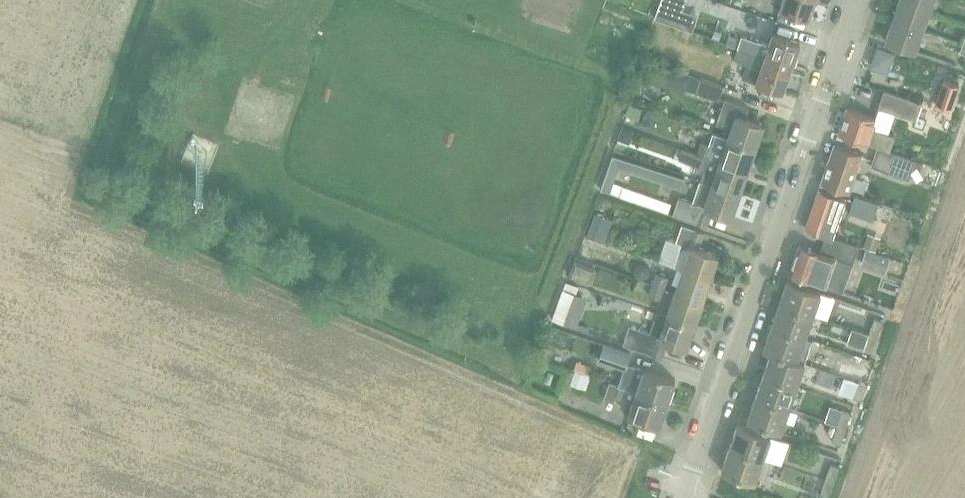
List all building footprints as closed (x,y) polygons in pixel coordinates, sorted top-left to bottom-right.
[(656,19),(677,27),(685,0),(662,0),(656,19)] [(780,10),(808,19),(814,0),(783,0),(780,10)] [(923,30),(930,10),(901,0),(899,0),(892,20),(923,30)] [(930,10),(933,0),(901,0),(930,10)] [(915,51),(923,30),(892,20),(885,41),(915,51)] [(800,42),(781,35),(774,33),(769,46),(729,32),(725,44),(739,49),(791,67),(800,42)] [(782,92),(791,67),(739,49),(735,59),(761,68),(756,83),(782,92)] [(892,53),(878,49),(872,66),(886,70),(892,53)] [(701,78),(696,91),(718,99),(723,86),(701,78)] [(942,80),(935,103),(952,108),(959,86),(942,80)] [(954,105),(964,108),(964,82),(961,81),(954,105)] [(878,107),(916,120),(922,104),(884,90),(878,107)] [(731,130),(728,140),(754,149),(762,125),(744,119),(748,108),(725,100),(716,125),(731,130)] [(895,136),(872,128),(875,117),(847,107),(838,133),(877,147),(890,151),(895,136)] [(621,127),(617,139),(629,143),(633,131),(621,127)] [(712,134),(708,145),(712,146),(708,158),(746,171),(754,149),(728,140),(712,134)] [(698,154),(708,158),(712,146),(702,143),(698,154)] [(863,153),(853,150),(834,144),(821,183),(849,192),(863,153)] [(915,160),(890,151),(877,147),(871,166),(908,179),(915,160)] [(678,160),(686,163),(704,169),(700,180),(738,194),(746,171),(708,158),(698,154),(698,155),(682,149),(678,160)] [(684,177),(612,155),(601,190),(611,193),(619,168),(681,187),(684,177)] [(738,194),(700,180),(692,203),(679,198),(673,215),(706,227),(712,210),(730,217),(738,194)] [(805,229),(825,236),(832,238),(846,198),(819,189),(805,229)] [(622,197),(669,213),(671,205),(624,190),(622,197)] [(854,197),(849,213),(873,221),(878,205),(854,197)] [(604,217),(596,214),(595,214),(587,234),(596,237),(604,217)] [(611,215),(606,234),(621,238),(627,220),(611,215)] [(684,270),(709,279),(717,256),(698,249),(704,233),(682,225),(677,241),(681,243),(673,266),(684,270)] [(790,274),(824,285),(843,292),(853,263),(859,247),(832,238),(825,236),(820,252),(800,245),(790,274)] [(867,250),(861,265),(885,273),(890,258),(867,250)] [(593,267),(575,260),(569,275),(577,278),(579,272),(590,276),(593,267)] [(644,279),(654,282),(653,285),(665,289),(668,276),(648,269),(644,279)] [(709,279),(684,270),(681,279),(676,293),(701,302),(709,279)] [(779,304),(813,315),(821,292),(787,281),(779,304)] [(586,297),(577,294),(579,286),(566,282),(563,290),(563,289),(552,321),(575,328),(586,297)] [(661,299),(665,289),(653,285),(649,295),(661,299)] [(676,293),(669,314),(694,323),(701,302),(676,293)] [(771,327),(805,338),(813,315),(779,304),(771,327)] [(630,326),(623,345),(661,358),(667,341),(685,347),(694,323),(669,314),(668,315),(657,311),(649,333),(630,326)] [(874,319),(868,334),(877,337),(882,322),(874,319)] [(771,352),(797,360),(805,338),(771,327),(763,349),(771,352)] [(863,350),(871,353),(877,337),(868,334),(863,350)] [(539,351),(547,354),(553,338),(545,335),(539,351)] [(630,353),(604,344),(598,360),(624,369),(618,385),(618,386),(667,402),(675,380),(644,369),(644,370),(626,364),(630,353)] [(830,358),(848,361),(850,348),(832,345),(830,358)] [(763,375),(797,386),(805,363),(797,360),(771,352),(763,375)] [(574,369),(591,374),(593,367),(577,361),(574,369)] [(862,371),(859,382),(867,385),(872,369),(866,367),(864,366),(862,371)] [(574,372),(569,384),(582,388),(587,375),(574,370),(574,372)] [(789,409),(797,386),(763,375),(755,397),(789,409)] [(615,396),(632,402),(628,415),(659,426),(667,402),(618,386),(618,385),(609,382),(604,398),(614,401),(615,396)] [(853,398),(861,401),(867,385),(859,382),(853,398)] [(781,432),(789,409),(755,397),(747,420),(781,432)] [(842,410),(837,425),(846,428),(851,413),(842,410)] [(832,441),(840,444),(846,428),(837,425),(832,423),(828,434),(833,436),(832,441)] [(770,436),(756,431),(737,424),(729,447),(762,459),(770,436)] [(754,482),(762,459),(729,447),(721,470),(754,482)] [(830,464),(819,495),(827,497),(828,497),(839,467),(830,464)]
